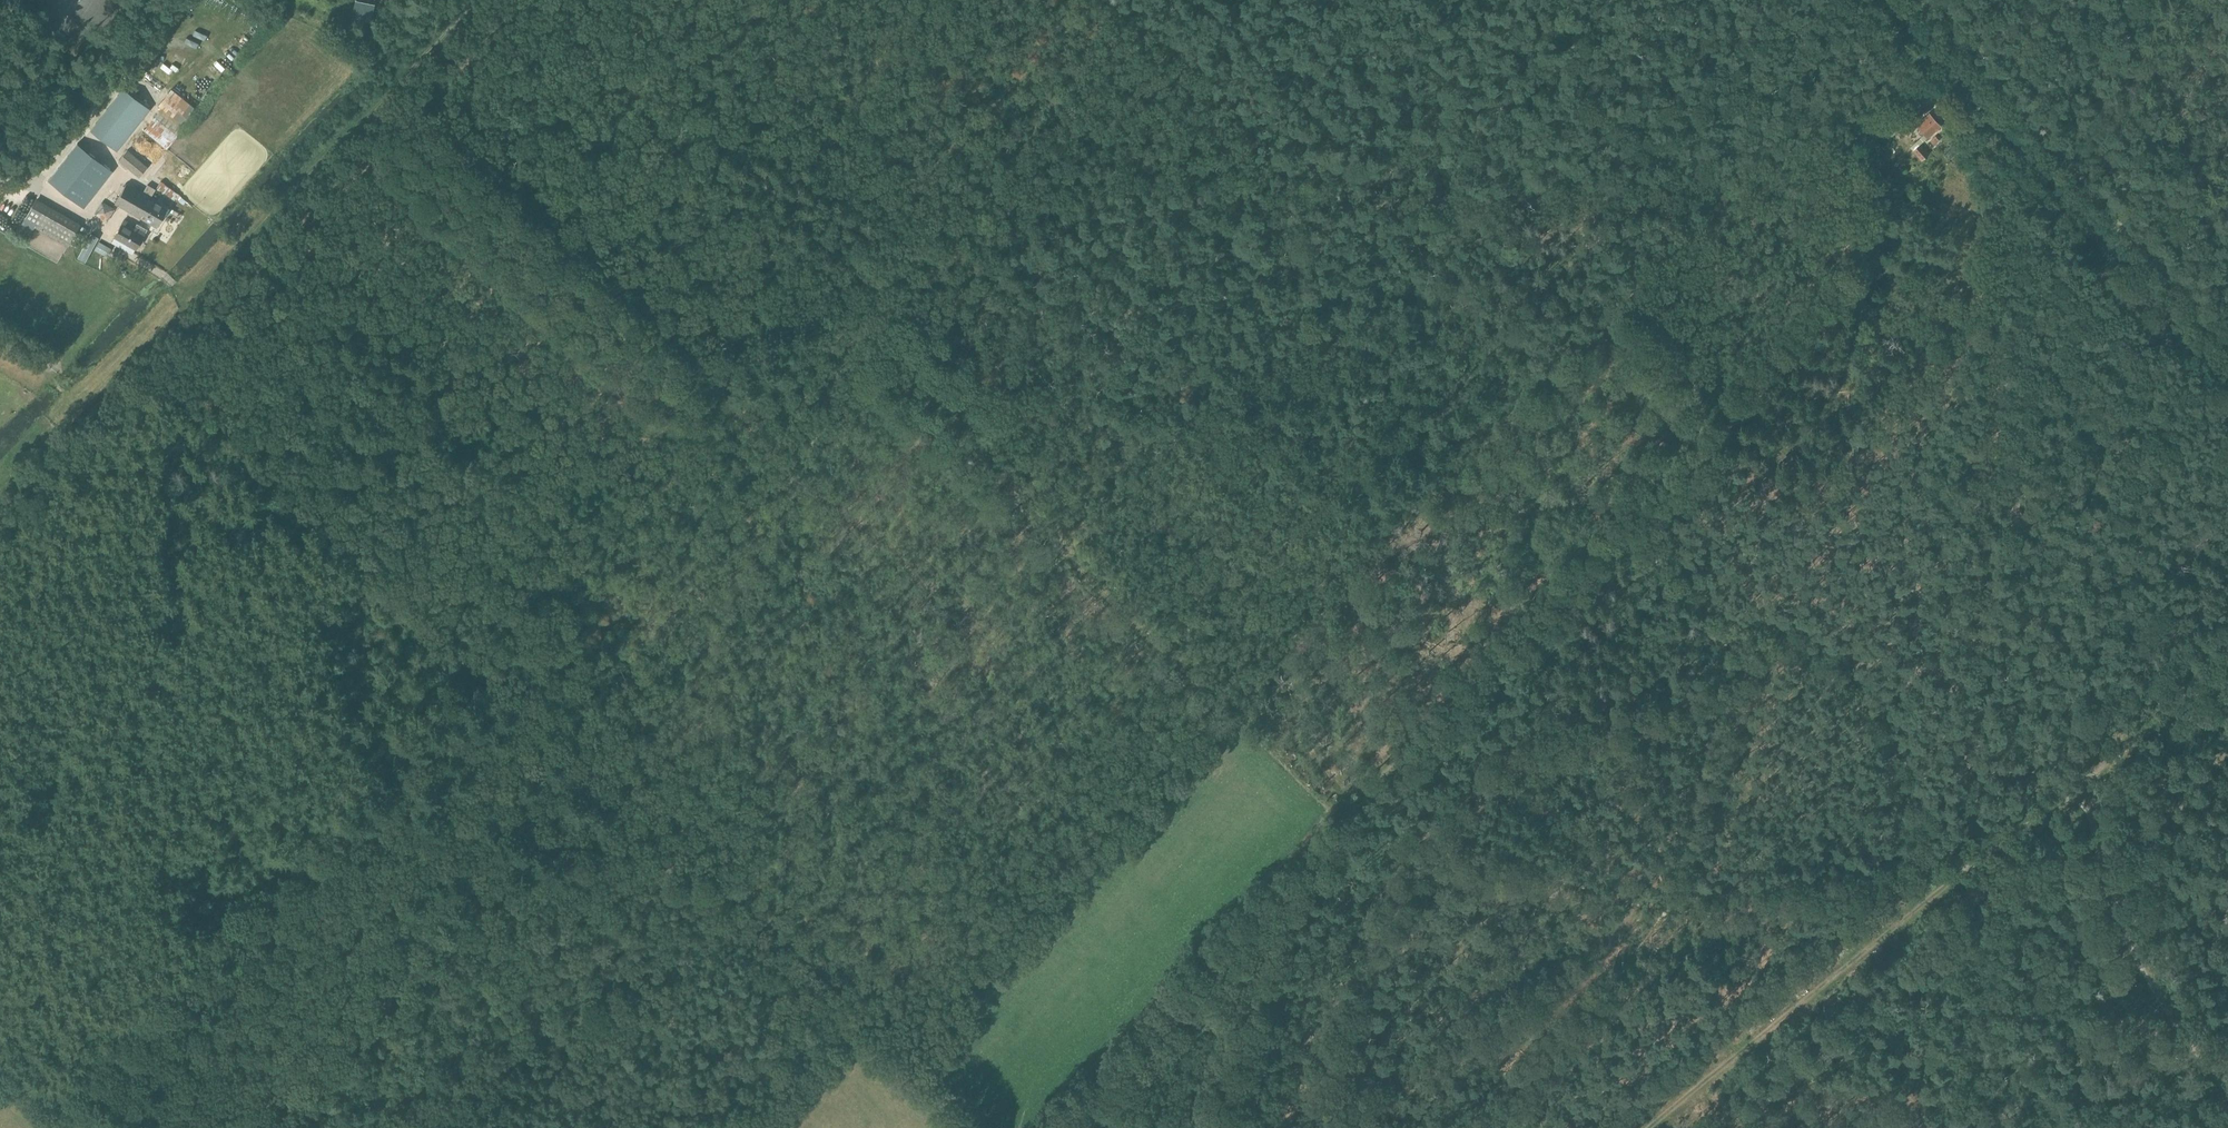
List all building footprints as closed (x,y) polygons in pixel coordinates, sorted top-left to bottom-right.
[(91,130),(117,150),(150,108),(124,88),(91,130)] [(1928,137),(1939,126),(1940,126),(1929,114),(1917,125),(1921,129),(1918,132),(1922,137),(1925,134),(1928,137)] [(84,207),(113,171),(78,143),(49,180),(84,207)] [(1920,144),(1913,150),(1922,160),(1929,154),(1920,144)] [(148,167),(127,150),(119,160),(139,177),(148,167)] [(180,195),(160,181),(157,187),(173,199),(174,197),(177,200),(180,195)] [(127,183),(115,203),(157,227),(169,207),(151,197),(155,189),(147,184),(143,192),(127,183)] [(46,220),(41,229),(68,245),(79,225),(46,206),(40,216),(46,220)] [(124,220),(123,221),(115,235),(136,248),(143,237),(136,233),(139,228),(124,220)] [(111,248),(99,241),(94,249),(107,256),(111,248)]
